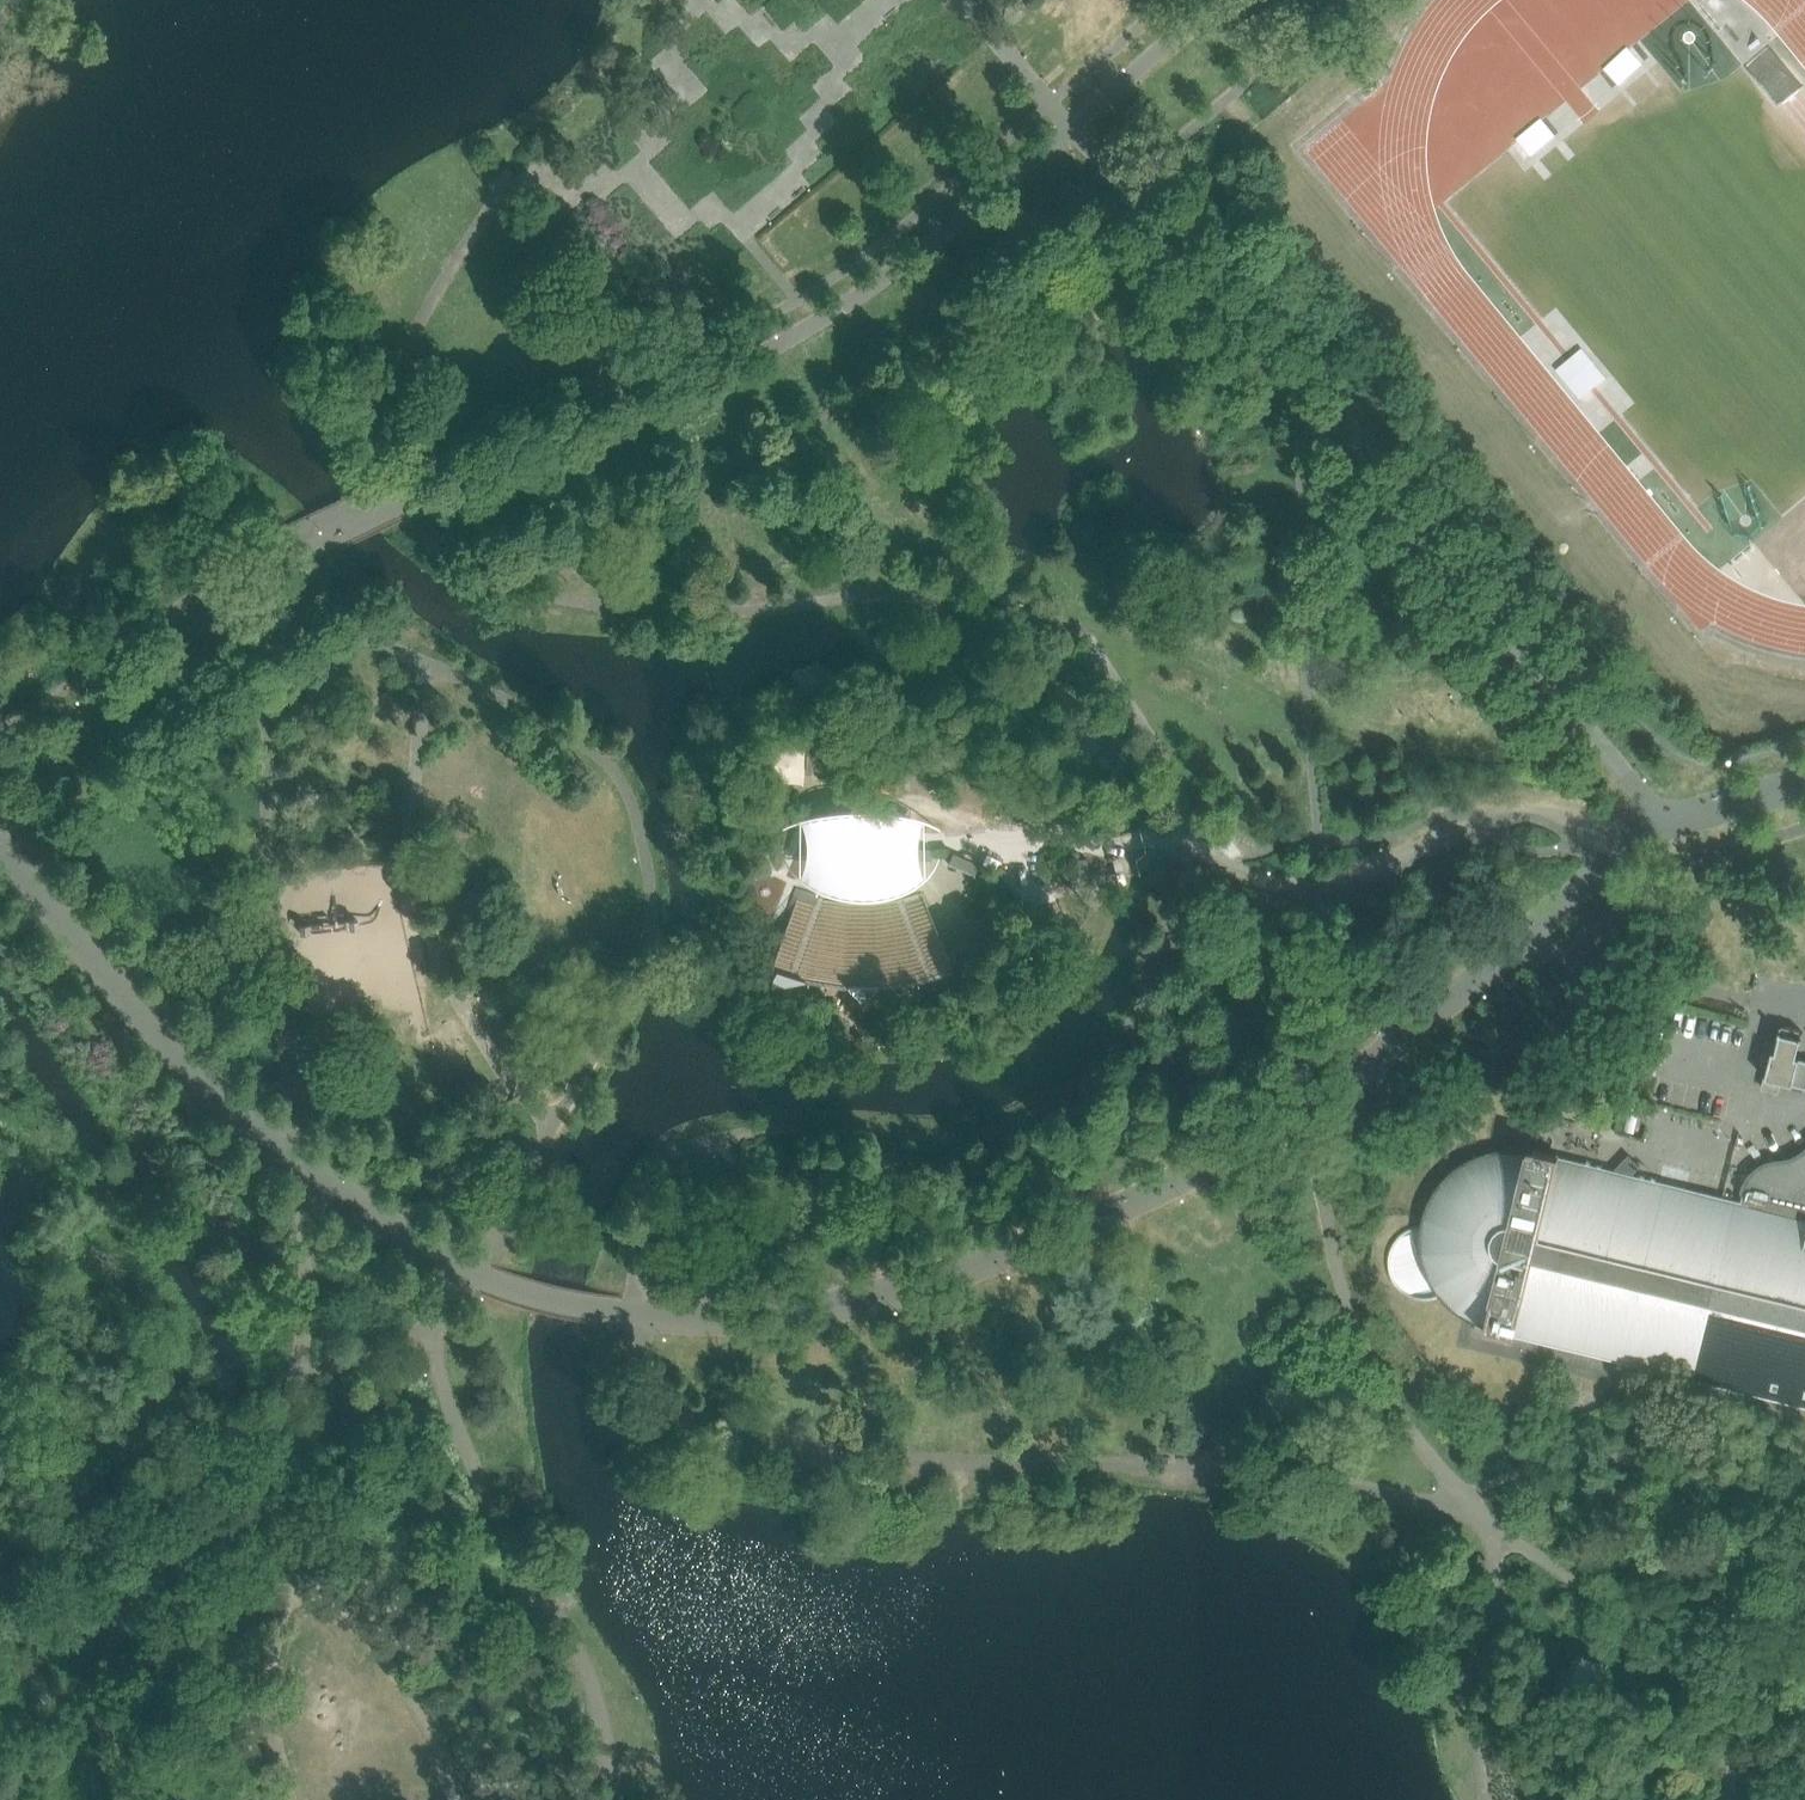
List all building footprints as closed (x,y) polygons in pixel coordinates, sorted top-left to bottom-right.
[(867,778),(870,739),(807,734),(804,774),(811,774),(811,769),(861,773),(861,778),(867,778)] [(1124,880),(1118,859),(1113,861),(1118,882),(1124,880)] [(926,903),(921,893),(897,900),(872,904),(847,904),(823,900),(799,893),(795,902),(800,904),(767,987),(800,978),(846,983),(860,1000),(875,985),(879,985),(915,979),(951,968),(925,903),(926,903)] [(1799,1058),(1796,1058),(1800,1040),(1801,1040),(1803,1032),(1802,1032),(1802,1031),(1782,1026),(1782,1027),(1780,1027),(1778,1035),(1779,1035),(1776,1047),(1767,1044),(1763,1062),(1769,1064),(1763,1088),(1777,1092),(1780,1082),(1804,1088),(1804,1061),(1799,1059),(1799,1058)] [(1420,1239),(1421,1252),(1423,1265),(1428,1277),(1434,1288),(1440,1297),(1450,1306),(1460,1315),(1463,1316),(1472,1321),(1476,1323),(1481,1325),(1515,1337),(1516,1333),(1642,1365),(1693,1378),(1700,1380),(1701,1380),(1804,1406),(1804,1149),(1800,1153),(1794,1156),(1787,1158),(1780,1160),(1774,1160),(1767,1162),(1760,1165),(1755,1169),(1750,1174),(1746,1179),(1743,1186),(1744,1194),(1741,1204),(1736,1203),(1722,1199),(1711,1196),(1698,1193),(1686,1190),(1658,1183),(1630,1176),(1640,1166),(1629,1154),(1613,1172),(1558,1159),(1559,1155),(1529,1148),(1528,1152),(1514,1149),(1501,1150),(1488,1152),(1475,1156),(1464,1162),(1454,1169),(1444,1178),(1436,1188),(1429,1200),(1424,1212),(1423,1218),(1421,1224),(1421,1226),(1420,1239)]
